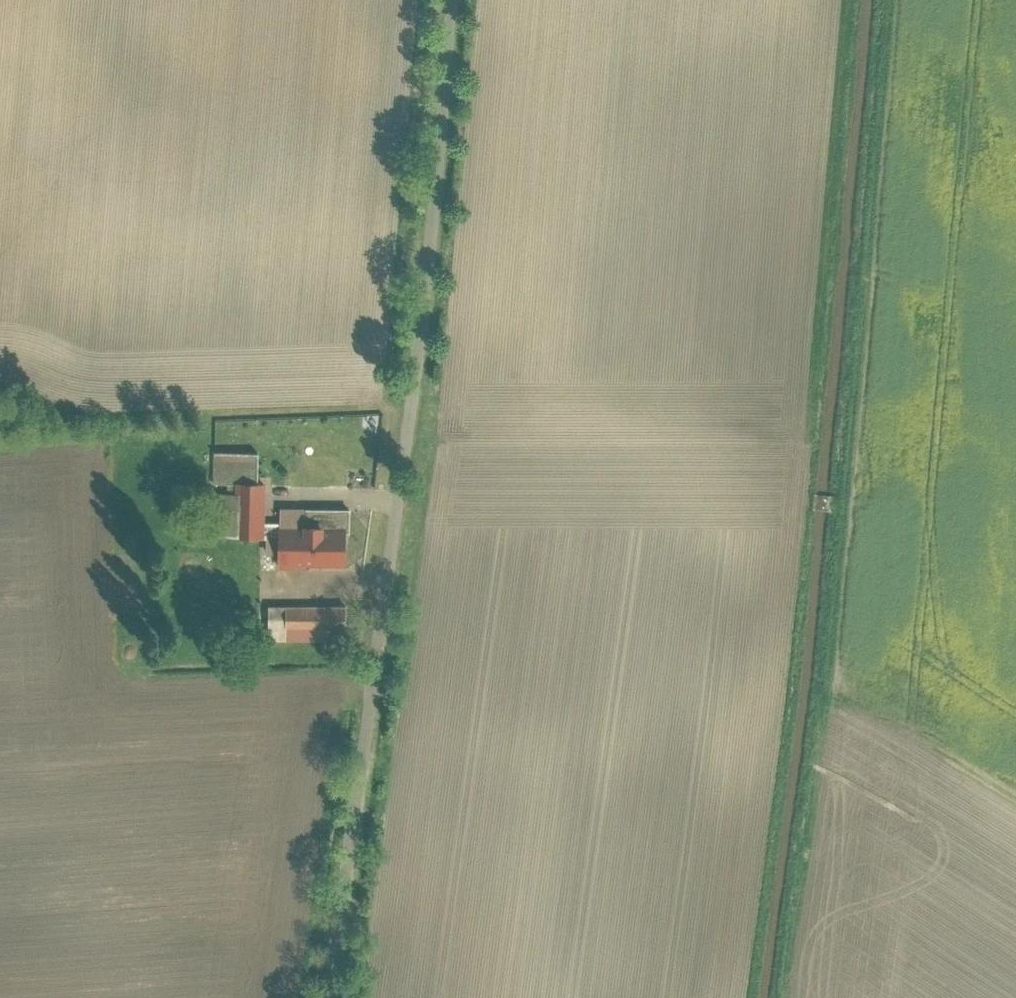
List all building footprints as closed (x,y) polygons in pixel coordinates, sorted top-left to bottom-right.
[(254,451),(207,450),(206,480),(234,480),(253,481),(254,451)] [(258,535),(261,481),(253,481),(234,480),(234,492),(232,533),(258,535)] [(208,532),(232,533),(234,492),(210,491),(208,532)] [(275,526),(342,526),(342,507),(275,507),(275,526)] [(342,526),(275,526),(276,565),(343,564),(342,526)] [(337,604),(264,604),(265,639),(338,638),(337,604)]
